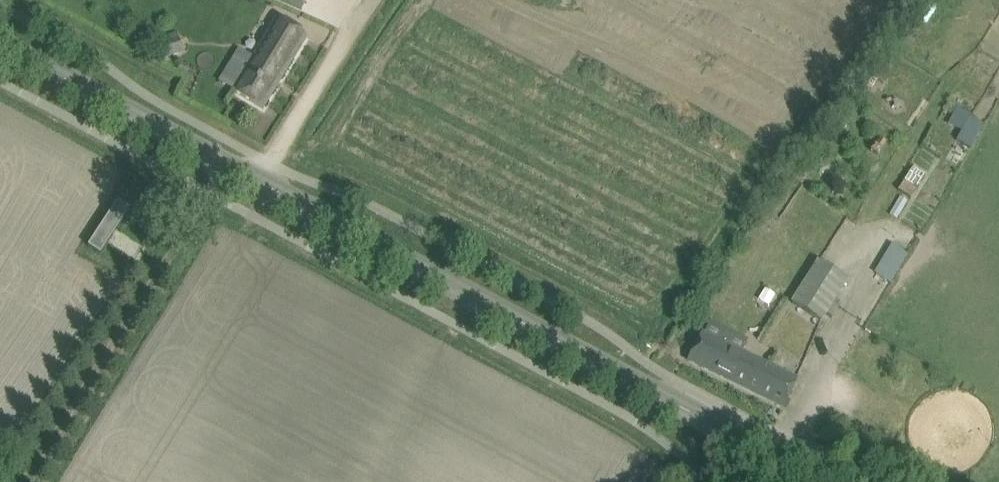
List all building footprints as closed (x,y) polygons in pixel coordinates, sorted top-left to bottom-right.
[(302,10),(306,0),(279,0),(302,10)] [(233,91),(264,109),(307,38),(277,19),(233,91)] [(177,31),(155,38),(162,59),(184,52),(177,31)] [(970,148),(984,124),(970,116),(971,115),(957,107),(948,123),(962,131),(956,140),(970,148)] [(911,198),(925,175),(913,167),(899,191),(911,198)] [(118,202),(88,247),(100,254),(130,209),(118,202)] [(872,271),(892,281),(908,252),(888,241),(872,271)] [(818,264),(792,304),(822,323),(826,316),(832,320),(841,306),(835,302),(847,282),(818,264)] [(783,311),(763,342),(807,370),(827,339),(783,311)] [(689,360),(784,407),(797,380),(702,333),(689,360)]
